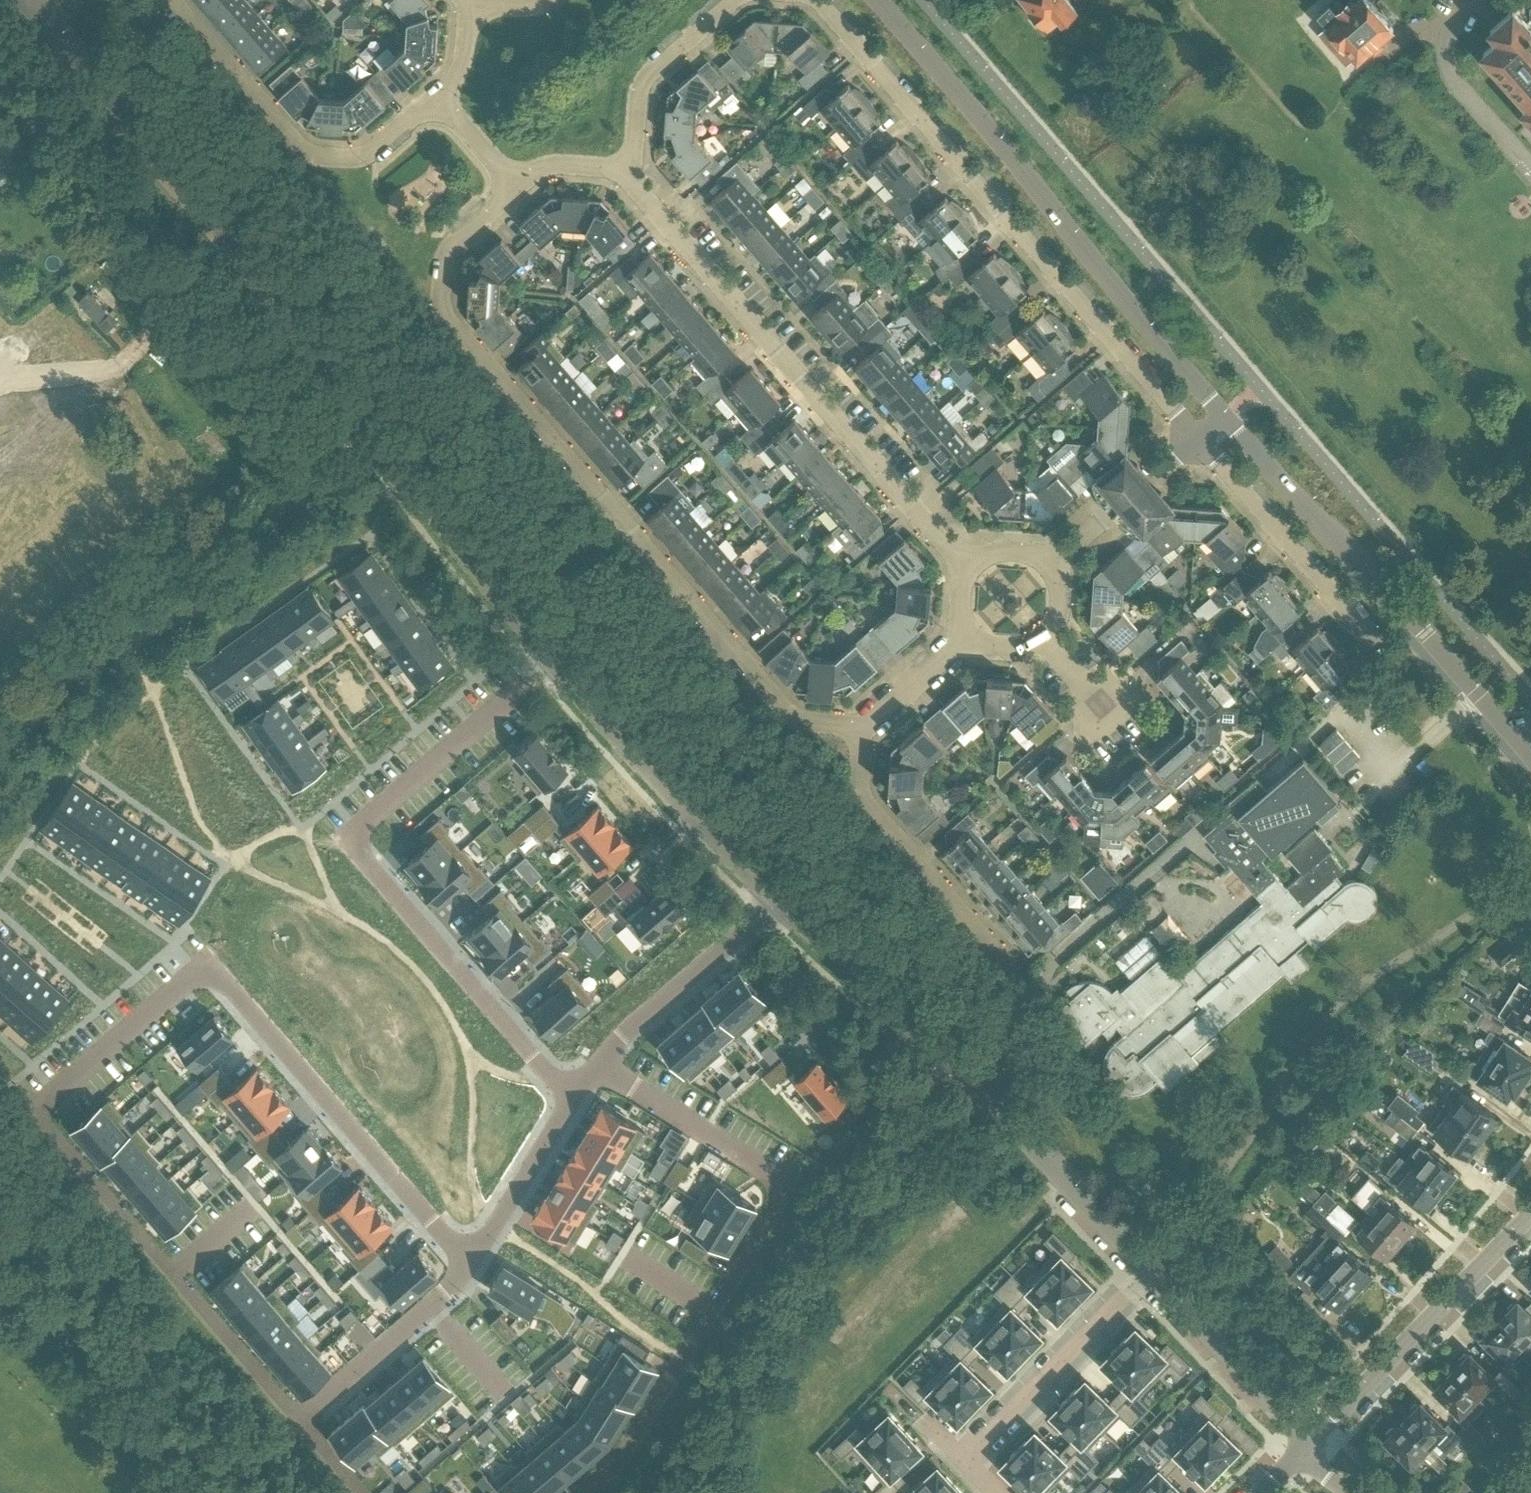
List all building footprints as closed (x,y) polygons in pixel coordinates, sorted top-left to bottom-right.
[(202,3),(210,12),(213,10),(219,17),(238,0),(205,0),(202,3)] [(257,12),(246,0),(238,0),(219,17),(225,24),(222,26),(230,36),(257,12)] [(297,6),(303,14),(312,5),(308,0),(304,0),(297,6)] [(408,20),(434,11),(433,9),(431,7),(429,2),(431,0),(390,0),(399,10),(408,20)] [(1037,20),(1043,22),(1050,30),(1077,8),(1070,0),(1026,0),(1031,6),(1031,13),(1037,20)] [(1319,13),(1328,25),(1320,33),(1330,45),(1347,64),(1351,60),(1356,55),(1356,56),(1357,57),(1359,55),(1367,48),(1371,45),(1374,48),(1383,41),(1381,38),(1380,37),(1393,25),(1371,0),(1336,0),(1338,2),(1333,6),(1332,7),(1330,4),(1319,13)] [(333,20),(342,12),(336,4),(326,12),(333,20)] [(1530,31),(1530,30),(1530,29),(1513,8),(1491,28),(1499,37),(1483,51),(1492,62),(1489,64),(1518,97),(1521,94),(1529,103),(1523,109),(1530,118),(1530,32),(1530,31)] [(408,20),(406,45),(431,58),(432,56),(432,54),(432,53),(434,48),(436,48),(438,22),(435,22),(435,17),(435,15),(435,12),(434,11),(408,20)] [(257,12),(230,36),(239,45),(241,43),(247,50),(271,29),(257,12)] [(344,25),(363,26),(351,13),(344,19),(343,25),(344,25)] [(777,52),(779,21),(755,19),(725,45),(733,55),(720,67),(737,87),(751,75),(745,68),(765,51),(777,52)] [(779,21),(777,52),(788,52),(806,72),(799,78),(807,88),(827,70),(819,61),(829,53),(803,23),(779,21)] [(335,35),(335,31),(332,28),(325,34),(331,41),(333,39),(333,47),(338,47),(339,36),(335,35)] [(271,29),(247,50),(253,56),(250,59),(259,69),(286,46),(271,29)] [(406,45),(376,72),(382,80),(394,93),(395,93),(405,87),(426,68),(424,66),(427,62),(429,60),(431,59),(431,58),(406,45)] [(307,121),(308,122),(320,96),(291,63),(270,82),(280,94),(279,95),(297,117),(299,115),(304,118),(305,120),(307,121)] [(711,83),(698,68),(677,87),(679,89),(676,93),(672,97),(697,110),(703,104),(712,110),(734,91),(728,83),(721,75),(711,83)] [(348,95),(345,98),(354,125),(356,123),(358,122),(363,119),(365,121),(386,103),(394,93),(382,80),(376,72),(348,95)] [(820,109),(836,127),(869,99),(866,95),(863,93),(860,90),(856,88),(852,86),(848,84),(833,97),(825,87),(803,106),(802,105),(794,112),(804,123),(820,109)] [(310,122),(313,122),(318,124),(318,127),(343,129),(343,126),(349,125),(351,125),(354,125),(345,98),(320,96),(308,122),(310,122)] [(695,135),(697,110),(672,97),(671,102),(669,107),(667,107),(665,133),(668,133),(669,138),(669,144),(695,135)] [(843,153),(852,163),(874,144),(866,134),(881,121),(880,117),(878,113),(876,109),(874,105),(872,102),(869,99),(836,127),(852,146),(843,153)] [(757,117),(766,127),(775,120),(766,109),(757,117)] [(701,184),(722,166),(695,135),(669,144),(672,148),(674,153),(672,155),(691,176),(693,174),(701,184)] [(878,176),(885,184),(893,176),(918,155),(915,151),(911,148),(908,146),(905,144),(901,142),(897,140),(882,153),(874,144),(852,163),(866,180),(875,172),(878,176)] [(28,146),(18,154),(24,161),(34,153),(30,148),(28,146)] [(781,169),(790,161),(784,154),(774,162),(781,169)] [(886,202),(900,219),(923,200),(914,191),(929,177),(928,172),(926,168),(925,164),(923,161),(920,158),(918,155),(893,176),(885,184),(894,195),(886,202)] [(718,207),(726,216),(753,193),(760,186),(738,160),(716,179),(724,188),(714,197),(720,205),(718,207)] [(790,161),(781,169),(787,176),(796,168),(790,161)] [(809,202),(818,193),(812,186),(803,194),(809,202)] [(737,224),(743,230),(767,210),(753,193),(726,216),(734,226),(737,224)] [(818,193),(809,202),(815,209),(824,201),(818,193)] [(924,229),(933,240),(967,211),(964,208),(961,205),(957,202),(954,200),(950,198),(946,196),(931,209),(923,200),(900,219),(915,236),(924,229)] [(587,229),(599,204),(594,203),(589,201),(589,198),(563,197),(563,199),(558,200),(553,200),(561,227),(587,229)] [(531,253),(561,227),(553,200),(548,204),(543,206),(542,204),(520,222),(533,237),(524,245),(531,253)] [(587,229),(596,239),(614,261),(635,242),(626,232),(628,230),(610,209),(607,211),(603,208),(599,204),(587,229)] [(833,210),(828,205),(819,212),(824,218),(833,210)] [(767,210),(743,230),(749,237),(746,240),(754,249),(781,226),(767,210)] [(944,281),(949,275),(971,256),(963,247),(978,234),(977,229),(976,225),(974,222),(972,218),(969,214),(967,211),(933,240),(949,258),(937,269),(937,272),(939,275),(944,281)] [(837,234),(847,226),(840,219),(831,227),(837,234)] [(771,263),(795,242),(781,226),(754,249),(762,258),(765,256),(771,263)] [(847,226),(837,234),(843,241),(853,233),(847,226)] [(531,253),(524,245),(515,254),(502,238),(480,257),(482,259),(479,263),(475,267),(501,280),(531,253)] [(774,272),(783,282),(809,258),(795,242),(771,263),(777,270),(774,272)] [(966,278),(982,296),(1015,267),(1013,264),(1009,261),(1006,258),(1002,256),(999,254),(995,252),(979,266),(971,256),(949,275),(958,285),(966,278)] [(811,296),(814,299),(822,292),(831,284),(824,276),(830,270),(816,253),(809,258),(783,282),(791,291),(793,289),(800,296),(807,291),(811,296)] [(631,255),(610,273),(632,298),(639,292),(666,269),(657,260),(655,262),(648,254),(638,263),(631,255)] [(499,305),(501,280),(475,267),(474,273),(473,277),(470,277),(468,303),(471,303),(472,308),(472,314),(499,305)] [(990,322),(998,331),(1020,312),(1012,303),(1027,290),(1026,286),(1024,282),(1023,278),(1021,274),(1018,270),(1015,267),(982,296),(998,314),(990,322)] [(653,309),(677,288),(671,281),(674,278),(666,269),(639,292),(653,309)] [(574,270),(573,286),(579,284),(582,279),(580,273),(574,270)] [(881,285),(890,277),(884,270),(875,278),(881,285)] [(890,277),(881,285),(887,292),(897,284),(890,277)] [(818,323),(827,332),(853,309),(858,305),(836,280),(831,284),(822,292),(814,299),(821,307),(814,313),(821,321),(818,323)] [(677,288),(653,309),(667,325),(694,302),(686,292),(683,294),(677,288)] [(90,291),(70,308),(105,347),(125,330),(90,291)] [(886,325),(865,300),(858,305),(853,309),(827,332),(835,342),(837,339),(844,347),(855,338),(862,346),(886,325)] [(681,341),(705,320),(699,313),(702,311),(694,302),(667,325),(681,341)] [(572,319),(581,311),(575,303),(565,311),(572,319)] [(505,355),(526,337),(499,305),(472,314),(475,318),(478,323),(475,325),(494,346),(496,344),(505,355)] [(601,325),(611,316),(604,309),(595,317),(601,325)] [(1015,334),(1031,352),(1064,323),(1061,320),(1058,317),(1055,315),(1051,312),(1047,310),(1043,309),(1028,322),(1020,312),(998,331),(992,337),(1000,346),(1015,334)] [(611,316),(601,325),(607,332),(617,324),(611,316)] [(711,327),(705,320),(681,341),(695,357),(722,334),(714,325),(711,327)] [(925,336),(934,327),(928,320),(919,328),(925,336)] [(1028,387),(1039,399),(1071,371),(1061,359),(1076,346),(1075,342),(1073,338),(1071,334),(1069,330),(1067,327),(1064,323),(1031,352),(1047,370),(1028,387)] [(862,373),(871,383),(897,360),(897,359),(903,355),(888,338),(894,333),(886,325),(862,346),(869,354),(858,364),(865,371),(862,373)] [(934,327),(925,336),(931,343),(941,334),(934,327)] [(524,375),(532,384),(559,361),(565,356),(543,330),(520,351),(527,359),(520,365),(527,372),(524,375)] [(625,333),(615,341),(620,346),(630,338),(625,333)] [(695,357),(690,361),(691,361),(705,378),(696,385),(704,394),(726,375),(719,367),(734,354),(728,346),(730,344),(722,334),(695,357)] [(601,353),(611,345),(605,338),(595,346),(601,353)] [(630,357),(639,349),(633,342),(623,350),(630,357)] [(611,345),(601,353),(608,360),(617,352),(611,345)] [(639,349),(630,357),(636,364),(645,356),(639,349)] [(953,368),(963,360),(957,353),(947,361),(953,368)] [(887,397),(911,376),(897,360),(871,383),(879,392),(881,390),(887,397)] [(963,360),(953,368),(960,375),(969,367),(963,360)] [(543,391),(549,398),(573,377),(559,361),(532,384),(541,394),(543,391)] [(1098,426),(1129,429),(1131,404),(1105,374),(1095,383),(1083,369),(1063,387),(1075,400),(1082,395),(1099,415),(1098,426)] [(573,377),(549,398),(555,405),(554,406),(553,407),(561,417),(588,394),(596,386),(582,370),(573,377)] [(630,386),(639,377),(633,370),(624,378),(630,386)] [(735,412),(766,385),(758,375),(755,378),(749,370),(733,383),(726,375),(704,394),(712,403),(720,395),(735,412)] [(658,390),(667,382),(661,375),(652,383),(658,390)] [(911,376),(887,397),(893,404),(891,406),(899,416),(926,392),(911,376)] [(972,390),(976,394),(977,392),(985,385),(977,376),(967,384),(972,390)] [(639,377),(630,386),(636,393),(645,385),(639,377)] [(667,382),(658,390),(664,397),(673,389),(667,382)] [(748,445),(779,418),(772,410),(778,404),(772,397),(774,394),(766,385),(735,412),(749,428),(740,436),(748,445)] [(982,401),(991,393),(985,385),(977,392),(976,394),(982,401)] [(10,399),(6,403),(41,437),(52,426),(56,431),(63,424),(59,419),(58,420),(29,390),(28,391),(15,404),(10,399)] [(915,429),(939,408),(926,392),(899,416),(907,425),(910,423),(915,429)] [(991,393),(982,401),(988,408),(997,400),(991,393)] [(578,431),(602,410),(588,394),(561,417),(569,426),(572,424),(578,431)] [(658,418),(667,410),(661,403),(652,411),(658,418)] [(939,408),(915,429),(922,436),(919,439),(927,448),(958,421),(958,420),(953,424),(939,408)] [(589,449),(616,426),(602,410),(578,431),(583,438),(581,440),(589,449)] [(667,410),(658,418),(664,425),(674,417),(667,410)] [(779,463),(810,436),(802,426),(799,428),(793,421),(786,426),(779,418),(748,445),(756,454),(765,446),(779,463)] [(958,421),(927,448),(935,458),(938,455),(945,463),(960,450),(967,458),(989,439),(982,430),(973,438),(958,421)] [(994,422),(988,427),(993,433),(999,428),(994,422)] [(616,426),(589,449),(597,459),(600,457),(606,463),(630,442),(629,442),(616,426)] [(1089,469),(1097,478),(1110,467),(1127,452),(1129,429),(1098,426),(1097,438),(1088,446),(1084,443),(1067,442),(1057,450),(1062,457),(1079,477),(1089,469)] [(708,448),(718,440),(711,432),(702,440),(708,448)] [(797,475),(822,454),(816,447),(818,445),(810,436),(779,463),(784,459),(797,475)] [(634,469),(647,484),(668,466),(655,451),(649,456),(634,438),(629,442),(630,442),(606,463),(612,470),(609,473),(618,483),(634,469)] [(1024,519),(1026,488),(1015,487),(998,467),(1004,461),(992,447),(972,464),(984,478),(974,487),(1000,517),(1024,519)] [(1079,477),(1062,457),(1057,450),(1047,459),(1052,464),(1035,479),(1029,478),(1028,488),(1026,488),(1024,519),(1049,520),(1079,495),(1070,485),(1079,477)] [(1121,506),(1151,480),(1127,453),(1127,452),(1110,467),(1097,478),(1105,487),(1121,506)] [(812,491),(838,468),(830,459),(828,461),(822,454),(797,475),(812,491)] [(144,457),(134,466),(144,476),(153,466),(144,457)] [(153,466),(144,476),(153,485),(163,476),(153,466)] [(826,508),(850,487),(844,480),(847,478),(838,468),(812,491),(826,508)] [(718,487),(727,479),(721,472),(711,480),(718,487)] [(659,525),(665,532),(690,511),(696,506),(668,473),(648,491),(661,506),(648,517),(657,528),(659,525)] [(746,491),(755,483),(749,476),(740,484),(746,491)] [(727,479),(718,487),(732,503),(741,495),(727,479)] [(1151,480),(1121,506),(1143,532),(1157,520),(1174,506),(1173,506),(1161,492),(1151,480)] [(755,483),(746,491),(752,498),(761,490),(755,483)] [(850,487),(826,508),(840,524),(867,501),(859,491),(856,494),(850,487)] [(832,531),(855,557),(881,535),(873,526),(879,520),(872,513),(875,510),(867,501),(840,524),(832,531)] [(746,520),(755,511),(749,504),(740,512),(746,520)] [(1195,538),(1197,507),(1174,506),(1157,520),(1143,532),(1152,541),(1142,549),(1160,570),(1170,561),(1164,555),(1184,537),(1195,538)] [(1223,583),(1219,587),(1220,588),(1242,569),(1240,566),(1241,565),(1240,562),(1246,557),(1238,548),(1248,539),(1222,509),(1197,507),(1195,538),(1207,539),(1215,548),(1208,554),(1224,573),(1219,578),(1223,583)] [(774,524),(784,516),(777,509),(768,517),(774,524)] [(677,551),(704,528),(690,511),(665,532),(671,539),(669,541),(677,551)] [(755,511),(746,520),(752,527),(762,519),(755,511)] [(88,512),(79,522),(88,531),(98,522),(88,512)] [(784,516),(774,524),(780,531),(790,523),(784,516)] [(98,522),(88,531),(97,541),(107,531),(98,522)] [(704,528),(677,551),(685,560),(688,558),(694,565),(718,544),(704,528)] [(899,582),(928,573),(925,568),(923,563),(925,562),(905,538),(900,542),(892,533),(872,551),(899,582)] [(774,552),(784,544),(778,537),(768,545),(774,552)] [(802,556),(812,548),(806,541),(796,549),(802,556)] [(705,583),(732,560),(718,544),(694,565),(700,572),(697,574),(705,583)] [(784,544),(774,552),(781,559),(790,551),(784,544)] [(812,548),(802,556),(809,564),(818,555),(812,548)] [(1160,570),(1142,549),(1133,557),(1125,548),(1095,573),(1093,598),(1124,600),(1124,588),(1144,571),(1150,578),(1160,570)] [(372,552),(339,576),(354,596),(356,599),(389,575),(372,552)] [(722,597),(746,576),(732,560),(705,583),(714,593),(716,590),(722,597)] [(32,568),(23,578),(32,587),(42,577),(32,568)] [(1178,569),(1168,578),(1177,588),(1187,579),(1178,569)] [(1219,587),(1210,595),(1211,596),(1219,604),(1219,605),(1233,603),(1238,598),(1242,595),(1258,613),(1291,585),(1289,583),(1287,581),(1285,579),(1283,578),(1281,576),(1279,575),(1277,573),(1275,572),(1272,571),(1270,570),(1255,583),(1242,569),(1220,588),(1219,587)] [(897,605),(925,619),(926,614),(928,609),(930,609),(932,583),(929,583),(929,578),(928,573),(899,582),(897,605)] [(354,596),(345,602),(349,609),(359,602),(369,617),(371,620),(404,597),(389,575),(356,599),(354,596)] [(746,576),(722,597),(728,604),(725,606),(734,616),(765,589),(764,588),(760,592),(746,576)] [(42,577),(32,587),(41,597),(51,587),(42,577)] [(810,593),(819,585),(813,577),(803,586),(810,593)] [(1256,647),(1249,653),(1258,663),(1264,657),(1273,649),(1295,630),(1287,621),(1302,608),(1302,605),(1301,603),(1300,600),(1299,598),(1298,595),(1297,593),(1295,591),(1294,589),(1292,587),(1291,585),(1258,613),(1268,625),(1262,630),(1254,646),(1256,647)] [(310,587),(288,603),(312,636),(308,638),(315,647),(322,643),(315,633),(334,620),(310,587)] [(761,622),(769,631),(788,615),(765,589),(734,616),(742,625),(744,623),(751,631),(761,622)] [(369,617),(360,624),(365,630),(374,624),(385,639),(387,642),(420,618),(404,597),(371,620),(369,617)] [(1123,612),(1124,600),(1093,598),(1091,622),(1117,652),(1127,644),(1135,653),(1155,635),(1147,626),(1140,632),(1123,612)] [(345,602),(335,609),(340,616),(349,609),(345,602)] [(288,603),(266,618),(290,651),(287,653),(294,663),(300,658),(293,649),(308,638),(312,636),(288,603)] [(921,623),(925,619),(897,605),(866,633),(884,653),(893,645),(897,649),(920,629),(918,627),(921,623)] [(266,618),(245,634),(269,666),(266,669),(272,678),(279,674),(272,664),(287,653),(290,651),(266,618)] [(385,639),(375,645),(380,652),(389,645),(400,660),(402,663),(435,640),(420,618),(387,642),(385,639)] [(1290,651),(1306,670),(1340,641),(1337,638),(1333,635),(1330,632),(1326,630),(1323,628),(1319,626),(1304,639),(1295,630),(1273,649),(1282,659),(1290,651)] [(811,658),(808,654),(784,627),(764,644),(772,654),(767,658),(787,681),(789,679),(794,682),(798,686),(811,658)] [(874,661),(884,653),(866,633),(834,660),(844,689),(849,686),(853,683),(855,686),(878,666),(874,661)] [(245,634),(224,649),(247,681),(244,684),(251,694),(257,689),(251,680),(266,669),(269,666),(245,634)] [(1171,695),(1196,674),(1182,657),(1191,649),(1182,639),(1158,660),(1166,670),(1156,678),(1171,695)] [(400,660),(391,667),(395,673),(405,667),(419,687),(452,663),(435,640),(402,663),(400,660)] [(1314,696),(1327,710),(1349,691),(1336,677),(1351,664),(1350,660),(1349,656),(1347,652),(1345,648),(1342,644),(1340,641),(1306,670),(1322,688),(1314,696)] [(224,649),(201,666),(224,699),(231,708),(251,694),(244,684),(247,681),(224,649)] [(844,689),(834,660),(811,658),(798,686),(803,687),(808,688),(808,691),(834,693),(834,690),(839,689),(844,689)] [(1225,677),(1235,669),(1229,662),(1219,670),(1225,677)] [(1235,669),(1225,677),(1232,684),(1241,676),(1235,669)] [(1182,702),(1188,709),(1210,690),(1214,686),(1215,686),(1201,670),(1196,674),(1171,695),(1179,705),(1182,702)] [(1010,712),(1023,685),(1018,684),(1013,682),(1013,680),(988,678),(987,681),(982,681),(977,682),(987,711),(1010,712)] [(1191,713),(1190,720),(1221,723),(1237,724),(1238,709),(1222,708),(1223,704),(1233,695),(1221,681),(1215,686),(1214,686),(1210,690),(1188,709),(1191,713)] [(955,738),(987,711),(977,682),(972,685),(968,687),(966,685),(943,705),(947,710),(937,718),(955,738)] [(1010,712),(1013,716),(1037,744),(1058,727),(1049,717),(1054,713),(1034,690),(1032,692),(1027,689),(1023,685),(1010,712)] [(257,689),(251,694),(258,703),(264,699),(257,689)] [(278,699),(245,722),(261,744),(303,714),(301,711),(291,718),(278,699)] [(303,714),(261,744),(276,766),(328,729),(326,726),(307,739),(296,724),(305,717),(303,714)] [(924,765),(955,738),(937,718),(928,726),(924,721),(901,741),(903,743),(900,747),(896,751),(924,765)] [(1220,741),(1221,723),(1190,720),(1190,728),(1186,731),(1206,754),(1220,741)] [(1291,733),(1288,730),(1265,728),(1264,741),(1271,750),(1274,748),(1291,733)] [(1360,755),(1337,728),(1318,744),(1341,771),(1360,755)] [(328,729),(276,766),(293,789),(326,766),(311,745),(330,732),(328,729)] [(1210,758),(1206,754),(1186,731),(1180,737),(1177,735),(1168,743),(1193,772),(1210,758)] [(537,734),(517,751),(529,766),(522,772),(539,792),(567,768),(537,734)] [(1177,787),(1193,772),(1168,743),(1158,751),(1161,754),(1153,760),(1177,787)] [(922,788),(924,765),(896,751),(895,757),(894,762),(891,761),(889,787),(892,787),(893,792),(893,798),(922,788)] [(1052,798),(1057,794),(1082,772),(1067,755),(1057,764),(1049,754),(1025,775),(1034,785),(1038,781),(1052,798)] [(998,774),(1000,776),(1014,764),(1009,759),(1000,758),(998,774)] [(1315,946),(1348,917),(1356,920),(1364,919),(1371,915),(1376,909),(1378,901),(1377,893),(1376,890),(1375,888),(1373,886),(1371,884),(1369,882),(1367,881),(1365,880),(1362,879),(1360,878),(1357,878),(1354,879),(1352,879),(1349,880),(1347,881),(1344,883),(1342,885),(1340,887),(1334,880),(1338,876),(1338,875),(1345,869),(1329,851),(1332,848),(1315,828),(1285,853),(1302,873),(1285,887),(1261,858),(1269,851),(1270,851),(1273,854),(1338,798),(1304,758),(1267,789),(1257,778),(1228,802),(1234,809),(1205,835),(1263,901),(1249,913),(1247,915),(1181,973),(1164,954),(1164,953),(1163,951),(1162,951),(1147,934),(1117,960),(1128,973),(1133,979),(1139,986),(1127,996),(1130,1000),(1123,1006),(1112,992),(1112,991),(1106,986),(1098,982),(1090,981),(1082,981),(1078,983),(1074,984),(1071,986),(1068,989),(1067,989),(1073,996),(1056,1011),(1086,1045),(1103,1030),(1108,1037),(1108,1038),(1113,1033),(1116,1026),(1123,1034),(1113,1043),(1107,1050),(1104,1059),(1103,1068),(1106,1076),(1108,1081),(1110,1084),(1114,1087),(1117,1090),(1126,1094),(1135,1094),(1144,1092),(1152,1088),(1159,1081),(1167,1089),(1198,1061),(1192,1053),(1284,971),(1291,979),(1308,964),(1295,949),(1308,937),(1315,946)] [(810,762),(809,774),(821,775),(822,763),(810,762)] [(1129,776),(1151,801),(1155,805),(1172,791),(1149,764),(1141,770),(1139,768),(1129,776)] [(1224,775),(1232,784),(1239,778),(1231,769),(1224,775)] [(1071,810),(1093,791),(1087,784),(1090,782),(1082,772),(1057,794),(1071,810)] [(1225,790),(1232,784),(1224,775),(1217,781),(1225,790)] [(1122,787),(1116,793),(1135,815),(1151,801),(1129,776),(1120,784),(1122,787)] [(73,782),(57,805),(80,820),(96,798),(73,782)] [(455,792),(463,801),(472,793),(464,784),(455,792)] [(922,788),(893,798),(896,802),(898,807),(896,809),(916,832),(921,828),(929,838),(950,820),(922,788)] [(1084,842),(1100,843),(1101,843),(1101,833),(1102,826),(1104,795),(1096,794),(1093,791),(1071,810),(1083,824),(1085,824),(1084,842)] [(1101,843),(1100,843),(1100,845),(1123,847),(1124,835),(1140,820),(1135,815),(1116,793),(1112,795),(1104,795),(1102,826),(1101,833),(1101,843)] [(96,798),(80,820),(103,837),(119,814),(96,798)] [(544,803),(512,830),(521,839),(533,829),(552,813),(544,803)] [(599,804),(560,837),(578,857),(581,854),(581,853),(615,823),(614,822),(614,821),(601,806),(601,807),(599,804)] [(1200,819),(1208,813),(1199,804),(1192,810),(1200,819)] [(57,805),(41,828),(64,843),(80,820),(57,805)] [(1193,825),(1200,819),(1192,810),(1185,816),(1186,817),(1193,825)] [(958,868),(988,842),(973,826),(977,822),(969,812),(945,833),(953,842),(943,851),(958,868)] [(552,813),(533,829),(542,839),(561,823),(552,813)] [(119,814),(103,837),(126,853),(142,830),(119,814)] [(1181,836),(1193,825),(1186,817),(1174,828),(1181,836)] [(429,844),(408,862),(424,881),(462,849),(461,848),(447,831),(450,829),(440,818),(420,834),(429,844)] [(1044,834),(1053,825),(1047,818),(1037,827),(1044,834)] [(80,820),(64,843),(87,859),(103,837),(80,820)] [(615,823),(581,853),(581,854),(597,872),(631,842),(629,840),(630,840),(617,825),(616,825),(615,823)] [(1024,839),(1034,831),(1027,824),(1018,832),(1024,839)] [(1053,825),(1044,834),(1050,841),(1059,833),(1053,825)] [(142,830),(126,853),(148,868),(164,845),(142,830)] [(1153,836),(1161,845),(1168,839),(1160,830),(1153,836)] [(1034,831),(1024,839),(1030,847),(1040,838),(1034,831)] [(1154,852),(1161,845),(1153,836),(1146,842),(1154,852)] [(103,837),(87,859),(110,876),(126,853),(103,837)] [(975,882),(997,863),(1002,859),(988,842),(958,868),(966,877),(969,875),(975,882)] [(164,845),(148,868),(172,885),(188,862),(164,845)] [(424,881),(423,882),(439,901),(462,882),(470,892),(474,889),(486,879),(490,876),(480,864),(478,865),(462,847),(461,848),(462,849),(424,881)] [(126,853),(110,876),(133,891),(148,868),(126,853)] [(516,864),(524,874),(535,865),(526,855),(516,864)] [(1053,872),(1062,864),(1056,857),(1046,865),(1053,872)] [(986,900),(1011,879),(1017,874),(1003,858),(1002,859),(997,863),(975,882),(981,889),(978,891),(986,900)] [(1081,876),(1100,898),(1099,860),(1081,876)] [(1099,860),(1100,898),(1118,882),(1099,860)] [(188,862),(172,885),(195,901),(211,878),(188,862)] [(1062,864),(1053,872),(1059,879),(1068,871),(1062,864)] [(148,868),(133,891),(156,907),(172,885),(148,868)] [(1003,914),(1025,895),(1031,890),(1017,874),(1011,879),(986,900),(994,910),(997,908),(1003,914)] [(608,877),(588,893),(597,904),(616,887),(608,877)] [(172,885),(156,907),(179,923),(195,901),(172,885)] [(625,898),(614,907),(644,942),(664,925),(664,926),(674,917),(686,906),(680,900),(683,898),(675,889),(673,891),(668,885),(651,900),(638,885),(624,896),(625,898)] [(616,887),(597,904),(606,914),(614,907),(625,898),(624,896),(616,887)] [(490,915),(469,934),(473,938),(471,940),(479,950),(481,948),(485,952),(486,953),(524,920),(523,919),(509,903),(511,901),(501,889),(482,906),(490,915)] [(1015,933),(1040,912),(1045,907),(1031,890),(1025,895),(1003,914),(1009,921),(1006,924),(1015,933)] [(1045,907),(1040,912),(1015,933),(1029,950),(1039,942),(1047,951),(1071,931),(1063,921),(1060,923),(1045,907)] [(1124,916),(1137,932),(1147,924),(1133,908),(1124,916)] [(1113,933),(1126,921),(1120,915),(1108,926),(1113,933)] [(485,952),(484,953),(501,973),(523,954),(532,964),(551,947),(541,935),(539,937),(524,919),(523,919),(524,920),(486,953),(485,952)] [(588,929),(577,937),(582,944),(593,935),(588,929)] [(1502,965),(1525,946),(1517,935),(1493,955),(1502,965)] [(0,950),(0,973),(8,981),(27,960),(7,942),(0,950)] [(27,960),(8,981),(29,1000),(48,980),(27,960)] [(557,993),(535,1012),(553,1033),(566,1022),(568,1024),(576,1017),(574,1014),(595,997),(568,966),(549,983),(557,993)] [(740,970),(721,986),(752,1022),(771,1006),(740,970)] [(8,981),(0,973),(0,990),(8,981)] [(1512,991),(1527,1001),(1530,1003),(1530,986),(1519,979),(1512,991)] [(48,980),(29,1000),(50,1020),(69,999),(48,980)] [(0,990),(0,1012),(10,1021),(29,1000),(8,981),(0,990)] [(721,986),(705,1000),(706,1002),(707,1001),(735,1034),(734,1035),(736,1036),(752,1022),(721,986)] [(1482,1013),(1503,1027),(1508,1019),(1530,1033),(1530,1003),(1527,1001),(1512,991),(1500,1010),(1488,1003),(1487,1004),(1478,999),(1462,988),(1457,995),(1482,1013)] [(29,1000),(10,1021),(32,1040),(50,1020),(29,1000)] [(706,1002),(692,1014),(720,1047),(720,1046),(734,1035),(735,1034),(707,1001),(706,1002)] [(1530,1070),(1530,1067),(1529,1065),(1530,1061),(1530,1057),(1501,1037),(1498,1035),(1503,1027),(1482,1013),(1476,1022),(1490,1031),(1486,1037),(1487,1042),(1489,1043),(1482,1052),(1492,1059),(1493,1059),(1524,1081),(1530,1070)] [(215,1014),(176,1047),(194,1068),(233,1035),(215,1014)] [(692,1014),(676,1028),(708,1064),(724,1050),(720,1046),(720,1047),(692,1014)] [(676,1028),(660,1042),(691,1078),(708,1064),(676,1028)] [(1399,1028),(1392,1037),(1404,1044),(1410,1035),(1399,1028)] [(1404,1052),(1431,1072),(1439,1060),(1433,1056),(1436,1053),(1415,1038),(1404,1052)] [(770,1043),(761,1050),(766,1056),(775,1049),(770,1043)] [(775,1049),(766,1056),(771,1062),(780,1055),(775,1049)] [(1524,1081),(1493,1059),(1492,1059),(1482,1052),(1476,1061),(1474,1060),(1469,1061),(1466,1065),(1467,1071),(1507,1097),(1511,1091),(1515,1093),(1524,1081)] [(782,1059),(763,1075),(772,1086),(791,1069),(782,1059)] [(817,1061),(796,1079),(809,1093),(802,1100),(819,1120),(847,1096),(817,1061)] [(745,1065),(739,1070),(746,1079),(752,1074),(745,1065)] [(219,1066),(200,1082),(208,1092),(228,1076),(219,1066)] [(145,1067),(139,1073),(146,1082),(153,1076),(145,1067)] [(228,1076),(208,1092),(218,1104),(221,1101),(236,1118),(274,1086),(272,1085),(273,1084),(260,1069),(259,1069),(257,1067),(236,1085),(228,1076)] [(539,1116),(541,1117),(545,1110),(546,1106),(546,1102),(546,1099),(544,1096),(534,1084),(524,1083),(510,1080),(499,1077),(492,1073),(490,1075),(505,1081),(517,1084),(525,1086),(533,1087),(544,1100),(544,1103),(544,1107),(543,1110),(539,1116)] [(729,1078),(724,1083),(731,1092),(737,1087),(729,1078)] [(724,1083),(717,1088),(725,1097),(731,1092),(724,1083)] [(1448,1091),(1449,1096),(1457,1101),(1449,1112),(1482,1135),(1484,1136),(1491,1127),(1490,1124),(1496,1115),(1453,1084),(1448,1091)] [(274,1086),(236,1118),(252,1137),(250,1139),(259,1150),(278,1134),(269,1124),(290,1105),(288,1103),(288,1102),(275,1087),(275,1088),(274,1086)] [(1393,1109),(1418,1129),(1424,1120),(1416,1114),(1419,1109),(1398,1093),(1388,1105),(1393,1109)] [(158,1095),(152,1100),(160,1110),(166,1104),(158,1095)] [(110,1097),(74,1128),(88,1144),(121,1116),(121,1117),(125,1114),(110,1097)] [(166,1104),(160,1110),(167,1119),(173,1113),(166,1104)] [(603,1105),(590,1126),(591,1126),(591,1125),(632,1151),(645,1131),(625,1118),(627,1116),(617,1110),(615,1112),(603,1105)] [(1409,1139),(1418,1129),(1393,1109),(1384,1120),(1409,1139)] [(1468,1154),(1475,1146),(1478,1145),(1484,1136),(1482,1135),(1449,1112),(1442,1122),(1437,1118),(1430,1128),(1468,1154)] [(121,1116),(88,1144),(102,1161),(104,1159),(103,1158),(134,1132),(133,1131),(121,1117),(121,1116)] [(1311,1123),(1304,1131),(1317,1143),(1324,1135),(1311,1123)] [(183,1125),(177,1130),(184,1139),(191,1134),(183,1125)] [(591,1126),(581,1143),(617,1166),(617,1167),(621,1169),(632,1151),(591,1125),(591,1126)] [(278,1134),(259,1150),(268,1161),(271,1159),(287,1178),(325,1145),(324,1145),(308,1126),(287,1145),(278,1134)] [(134,1132),(103,1158),(104,1159),(115,1173),(152,1142),(139,1127),(134,1132)] [(672,1127),(661,1143),(670,1149),(680,1132),(672,1127)] [(501,1178),(502,1179),(531,1132),(530,1132),(501,1178)] [(191,1134),(184,1139),(192,1148),(198,1142),(191,1134)] [(581,1143),(569,1161),(606,1184),(617,1167),(617,1166),(581,1143)] [(1414,1151),(1406,1160),(1414,1166),(1413,1166),(1442,1189),(1443,1190),(1444,1189),(1451,1180),(1452,1176),(1456,1171),(1448,1165),(1420,1143),(1414,1151)] [(287,1178),(286,1179),(302,1198),(301,1199),(310,1209),(329,1193),(320,1183),(342,1164),(325,1144),(324,1145),(325,1145),(287,1178)] [(148,1145),(115,1173),(128,1187),(157,1162),(158,1163),(162,1160),(149,1146),(148,1145)] [(666,1147),(655,1165),(665,1171),(676,1153),(666,1147)] [(1374,1170),(1382,1160),(1368,1148),(1359,1159),(1374,1170)] [(235,1154),(226,1162),(235,1172),(244,1165),(245,1163),(236,1153),(235,1154)] [(1324,1153),(1317,1162),(1324,1168),(1331,1159),(1324,1153)] [(208,1154),(202,1159),(210,1168),(216,1163),(208,1154)] [(1387,1173),(1385,1176),(1391,1180),(1393,1178),(1403,1186),(1428,1206),(1432,1201),(1435,1200),(1436,1200),(1443,1190),(1442,1189),(1413,1166),(1414,1166),(1406,1160),(1400,1156),(1387,1173)] [(678,1158),(664,1179),(676,1187),(689,1165),(678,1158)] [(569,1161),(558,1179),(594,1202),(595,1201),(606,1184),(569,1161)] [(157,1162),(128,1187),(140,1202),(170,1177),(169,1176),(158,1163),(157,1162)] [(210,1168),(200,1176),(214,1192),(230,1179),(216,1163),(210,1168)] [(655,1165),(650,1172),(660,1178),(665,1171),(655,1165)] [(477,1166),(476,1166),(475,1166),(477,1181),(483,1199),(484,1200),(486,1201),(488,1201),(489,1199),(492,1195),(490,1194),(487,1200),(486,1200),(486,1199),(480,1181),(477,1166)] [(251,1170),(249,1171),(240,1179),(248,1187),(257,1180),(258,1179),(251,1170)] [(170,1177),(140,1202),(153,1216),(186,1188),(185,1187),(173,1173),(169,1176),(170,1177)] [(1369,1176),(1352,1195),(1370,1213),(1398,1237),(1400,1240),(1402,1241),(1411,1231),(1411,1229),(1412,1227),(1415,1223),(1397,1207),(1382,1193),(1385,1189),(1369,1176)] [(547,1196),(547,1197),(588,1222),(599,1204),(595,1201),(594,1202),(558,1179),(547,1196)] [(711,1179),(697,1200),(742,1228),(756,1207),(711,1179)] [(1300,1189),(1313,1201),(1321,1192),(1308,1181),(1300,1189)] [(189,1185),(153,1217),(167,1233),(203,1201),(189,1185)] [(329,1193),(310,1209),(319,1220),(322,1218),(338,1237),(376,1205),(375,1203),(362,1188),(361,1188),(359,1186),(338,1204),(329,1193)] [(1325,1190),(1313,1204),(1346,1234),(1345,1233),(1351,1226),(1352,1227),(1370,1243),(1386,1257),(1389,1252),(1393,1251),(1401,1242),(1402,1241),(1400,1240),(1398,1237),(1370,1213),(1362,1223),(1359,1220),(1358,1219),(1325,1190)] [(546,1195),(533,1216),(575,1242),(588,1222),(547,1197),(547,1196),(546,1195)] [(640,1196),(636,1203),(646,1209),(650,1202),(640,1196)] [(697,1200),(684,1221),(729,1249),(742,1228),(697,1200)] [(636,1203),(632,1210),(642,1216),(646,1209),(636,1203)] [(1346,1234),(1313,1204),(1306,1212),(1319,1224),(1316,1228),(1325,1236),(1328,1233),(1338,1242),(1339,1242),(1346,1234)] [(376,1205),(338,1237),(355,1256),(352,1258),(360,1268),(379,1252),(371,1242),(392,1224),(390,1221),(377,1206),(376,1205)] [(282,1221),(288,1228),(295,1222),(289,1215),(282,1221)] [(1039,1266),(1076,1302),(1084,1294),(1081,1291),(1090,1282),(1069,1260),(1076,1252),(1053,1229),(1044,1238),(1055,1249),(1039,1266)] [(614,1230),(610,1236),(620,1242),(624,1236),(614,1230)] [(1325,1236),(1312,1251),(1313,1252),(1324,1262),(1326,1263),(1355,1290),(1371,1272),(1339,1242),(1338,1242),(1328,1233),(1325,1236)] [(610,1236),(606,1243),(616,1249),(620,1242),(610,1236)] [(686,1239),(679,1250),(701,1264),(708,1252),(686,1239)] [(283,1241),(277,1246),(285,1255),(291,1250),(283,1241)] [(1268,1253),(1285,1270),(1294,1262),(1277,1244),(1268,1253)] [(360,1268),(355,1273),(376,1298),(380,1294),(391,1307),(400,1300),(403,1303),(437,1273),(419,1252),(396,1272),(387,1262),(376,1272),(369,1278),(360,1268)] [(379,1252),(360,1268),(369,1278),(376,1272),(387,1262),(388,1262),(379,1252)] [(1324,1262),(1313,1252),(1291,1275),(1308,1291),(1314,1285),(1339,1308),(1355,1290),(1326,1263),(1324,1262)] [(295,1255),(289,1260),(297,1270),(303,1264),(295,1255)] [(245,1261),(212,1289),(226,1305),(255,1280),(256,1281),(260,1278),(245,1261)] [(303,1264),(297,1270),(305,1279),(311,1273),(303,1264)] [(505,1265),(490,1288),(529,1312),(552,1317),(562,1301),(505,1265)] [(1068,1310),(1076,1302),(1039,1266),(1022,1283),(1011,1272),(1002,1281),(1026,1304),(1034,1296),(1055,1317),(1065,1308),(1068,1310)] [(255,1280),(226,1305),(239,1320),(268,1295),(267,1294),(256,1281),(255,1280)] [(1018,1312),(1026,1304),(1002,1281),(993,1290),(1004,1301),(988,1318),(1025,1354),(1033,1346),(1030,1343),(1040,1333),(1018,1312)] [(321,1284),(315,1290),(322,1299),(328,1293),(321,1284)] [(268,1295),(239,1320),(251,1334),(288,1303),(274,1288),(267,1294),(268,1295)] [(328,1293),(322,1299),(330,1308),(336,1303),(328,1293)] [(1501,1321),(1526,1345),(1530,1350),(1530,1303),(1530,1302),(1524,1308),(1518,1303),(1516,1305),(1514,1305),(1513,1305),(1508,1310),(1508,1314),(1507,1314),(1501,1321)] [(288,1303),(251,1334),(264,1349),(297,1321),(297,1322),(301,1318),(288,1303)] [(352,1308),(345,1314),(353,1323),(359,1318),(352,1308)] [(589,1311),(583,1321),(589,1326),(596,1315),(589,1311)] [(297,1321),(264,1349),(276,1364),(309,1335),(320,1326),(308,1312),(301,1318),(297,1322),(297,1321)] [(501,1312),(490,1321),(507,1341),(518,1332),(501,1312)] [(345,1314),(340,1319),(347,1328),(353,1323),(345,1314)] [(1017,1362),(1025,1354),(988,1318),(972,1334),(960,1323),(952,1332),(975,1356),(983,1348),(1005,1369),(1014,1359),(1017,1362)] [(1484,1339),(1498,1353),(1492,1359),(1501,1369),(1504,1372),(1511,1365),(1509,1363),(1520,1352),(1527,1359),(1528,1359),(1530,1362),(1530,1350),(1526,1345),(1501,1321),(1494,1328),(1490,1328),(1485,1333),(1485,1337),(1484,1339)] [(943,1341),(952,1332),(946,1327),(937,1336),(943,1341)] [(1117,1343),(1154,1379),(1170,1362),(1181,1373),(1191,1364),(1167,1341),(1159,1349),(1137,1328),(1127,1337),(1125,1335),(1117,1343)] [(968,1364),(975,1356),(952,1332),(943,1341),(954,1352),(937,1369),(974,1406),(983,1397),(980,1395),(989,1385),(968,1364)] [(617,1343),(605,1361),(646,1386),(657,1368),(643,1359),(650,1349),(623,1333),(617,1343)] [(309,1335),(276,1364),(289,1378),(318,1353),(319,1354),(322,1351),(309,1335)] [(1137,1396),(1154,1379),(1117,1343),(1109,1351),(1111,1354),(1102,1364),(1124,1385),(1116,1393),(1140,1416),(1149,1407),(1137,1396)] [(571,1349),(565,1354),(573,1363),(579,1358),(571,1349)] [(318,1353),(289,1378),(303,1394),(332,1369),(319,1354),(318,1353)] [(1459,1364),(1452,1371),(1477,1396),(1478,1395),(1479,1394),(1495,1378),(1494,1376),(1469,1353),(1468,1355),(1466,1355),(1464,1355),(1459,1360),(1459,1364)] [(565,1354),(559,1360),(567,1369),(573,1363),(565,1354)] [(425,1355),(408,1369),(440,1405),(456,1391),(425,1355)] [(595,1377),(595,1378),(633,1402),(633,1403),(635,1405),(646,1386),(605,1361),(595,1377)] [(408,1369),(394,1381),(425,1418),(440,1405),(408,1369)] [(966,1414),(974,1406),(937,1369),(921,1386),(910,1375),(901,1384),(925,1407),(932,1399),(954,1421),(964,1411),(966,1414)] [(1510,1378),(1504,1372),(1501,1369),(1494,1376),(1495,1378),(1514,1397),(1522,1389),(1510,1378)] [(1436,1387),(1434,1389),(1458,1412),(1455,1415),(1456,1416),(1464,1424),(1460,1429),(1475,1443),(1484,1434),(1479,1430),(1470,1421),(1487,1404),(1478,1395),(1477,1396),(1452,1371),(1445,1377),(1445,1378),(1441,1378),(1436,1383),(1436,1387)] [(547,1375),(542,1380),(549,1389),(555,1384),(547,1375)] [(593,1376),(581,1395),(585,1398),(586,1397),(622,1420),(633,1403),(633,1402),(595,1378),(595,1377),(593,1376)] [(542,1380),(535,1385),(543,1394),(549,1389),(542,1380)] [(1140,1416),(1116,1393),(1108,1401),(1086,1380),(1077,1389),(1074,1387),(1066,1395),(1103,1431),(1120,1414),(1131,1425),(1140,1416)] [(394,1381),(379,1394),(411,1430),(425,1418),(394,1381)] [(530,1390),(523,1396),(531,1405),(537,1399),(530,1390)] [(1203,1412),(1187,1428),(1224,1464),(1232,1456),(1229,1453),(1238,1444),(1217,1423),(1225,1415),(1233,1407),(1216,1390),(1208,1398),(1201,1392),(1192,1401),(1203,1412)] [(364,1404),(363,1405),(394,1441),(396,1443),(411,1430),(379,1394),(365,1406),(364,1404)] [(1087,1447),(1103,1431),(1066,1395),(1059,1403),(1061,1406),(1052,1415),(1074,1437),(1066,1445),(1090,1468),(1098,1458),(1087,1447)] [(585,1398),(575,1414),(578,1417),(579,1416),(609,1442),(622,1420),(586,1397),(585,1398)] [(1410,1414),(1403,1421),(1441,1457),(1458,1440),(1468,1450),(1475,1443),(1460,1429),(1457,1432),(1451,1426),(1450,1426),(1447,1429),(1445,1426),(1421,1403),(1419,1405),(1416,1405),(1415,1405),(1410,1410),(1410,1414)] [(363,1405),(348,1418),(376,1451),(379,1454),(394,1441),(363,1405)] [(505,1410),(499,1416),(506,1425),(512,1419),(505,1410)] [(870,1463),(908,1428),(900,1420),(898,1422),(889,1412),(866,1433),(858,1424),(835,1447),(844,1456),(855,1446),(870,1463)] [(564,1429),(564,1430),(589,1459),(609,1442),(579,1416),(578,1417),(564,1429)] [(348,1418),(331,1432),(359,1465),(376,1451),(348,1418)] [(467,1418),(458,1426),(463,1432),(472,1424),(467,1418)] [(1387,1438),(1385,1439),(1414,1468),(1421,1461),(1425,1457),(1431,1462),(1430,1462),(1436,1468),(1442,1474),(1450,1467),(1447,1464),(1446,1463),(1447,1463),(1441,1457),(1403,1421),(1396,1429),(1392,1429),(1387,1434),(1387,1438)] [(558,1422),(542,1436),(573,1472),(589,1459),(564,1430),(564,1429),(558,1422)] [(489,1425),(483,1430),(491,1439),(497,1434),(489,1425)] [(458,1426),(449,1434),(454,1440),(463,1432),(458,1426)] [(907,1477),(900,1470),(923,1449),(913,1439),(915,1437),(908,1428),(870,1463),(885,1480),(874,1490),(877,1492),(890,1492),(907,1477)] [(1216,1472),(1224,1464),(1187,1428),(1171,1445),(1160,1435),(1151,1444),(1174,1467),(1182,1459),(1203,1479),(1213,1469),(1216,1472)] [(483,1430),(477,1436),(485,1445),(491,1439),(483,1430)] [(1090,1468),(1066,1445),(1058,1452),(1036,1431),(1027,1441),(1024,1438),(1016,1447),(1053,1482),(1070,1465),(1081,1476),(1090,1468)] [(542,1436),(525,1450),(529,1454),(530,1453),(558,1486),(573,1472),(542,1436)] [(1166,1474),(1174,1467),(1151,1444),(1143,1436),(1134,1445),(1153,1464),(1137,1480),(1150,1492),(1185,1492),(1166,1474)] [(437,1443),(428,1451),(433,1457),(443,1449),(437,1443)] [(1053,1482),(1016,1447),(1008,1455),(1011,1457),(1002,1467),(1023,1488),(1019,1492),(1043,1492),(1053,1482)] [(824,1450),(822,1453),(827,1459),(830,1456),(824,1450)] [(428,1451),(419,1459),(424,1465),(433,1457),(428,1451)] [(514,1466),(537,1492),(549,1492),(558,1486),(530,1453),(529,1454),(515,1465),(514,1466)] [(495,1477),(509,1492),(537,1492),(514,1466),(515,1465),(512,1462),(495,1477)] [(890,1492),(943,1492),(955,1481),(948,1473),(946,1475),(937,1465),(915,1486),(907,1477),(890,1492)] [(404,1467),(395,1475),(400,1481),(409,1473),(404,1467)] [(409,1473),(400,1481),(405,1487),(415,1479),(409,1473)] [(405,1492),(406,1492),(425,1492),(433,1486),(424,1476),(405,1492)] [(1470,1487),(1462,1478),(1447,1492),(1464,1492),(1470,1487)] [(1093,1488),(1098,1492),(1102,1492),(1109,1486),(1102,1479),(1093,1488)] [(1137,1480),(1124,1492),(1150,1492),(1137,1480)] [(961,1492),(964,1491),(955,1481),(943,1492),(962,1492),(961,1492)]
